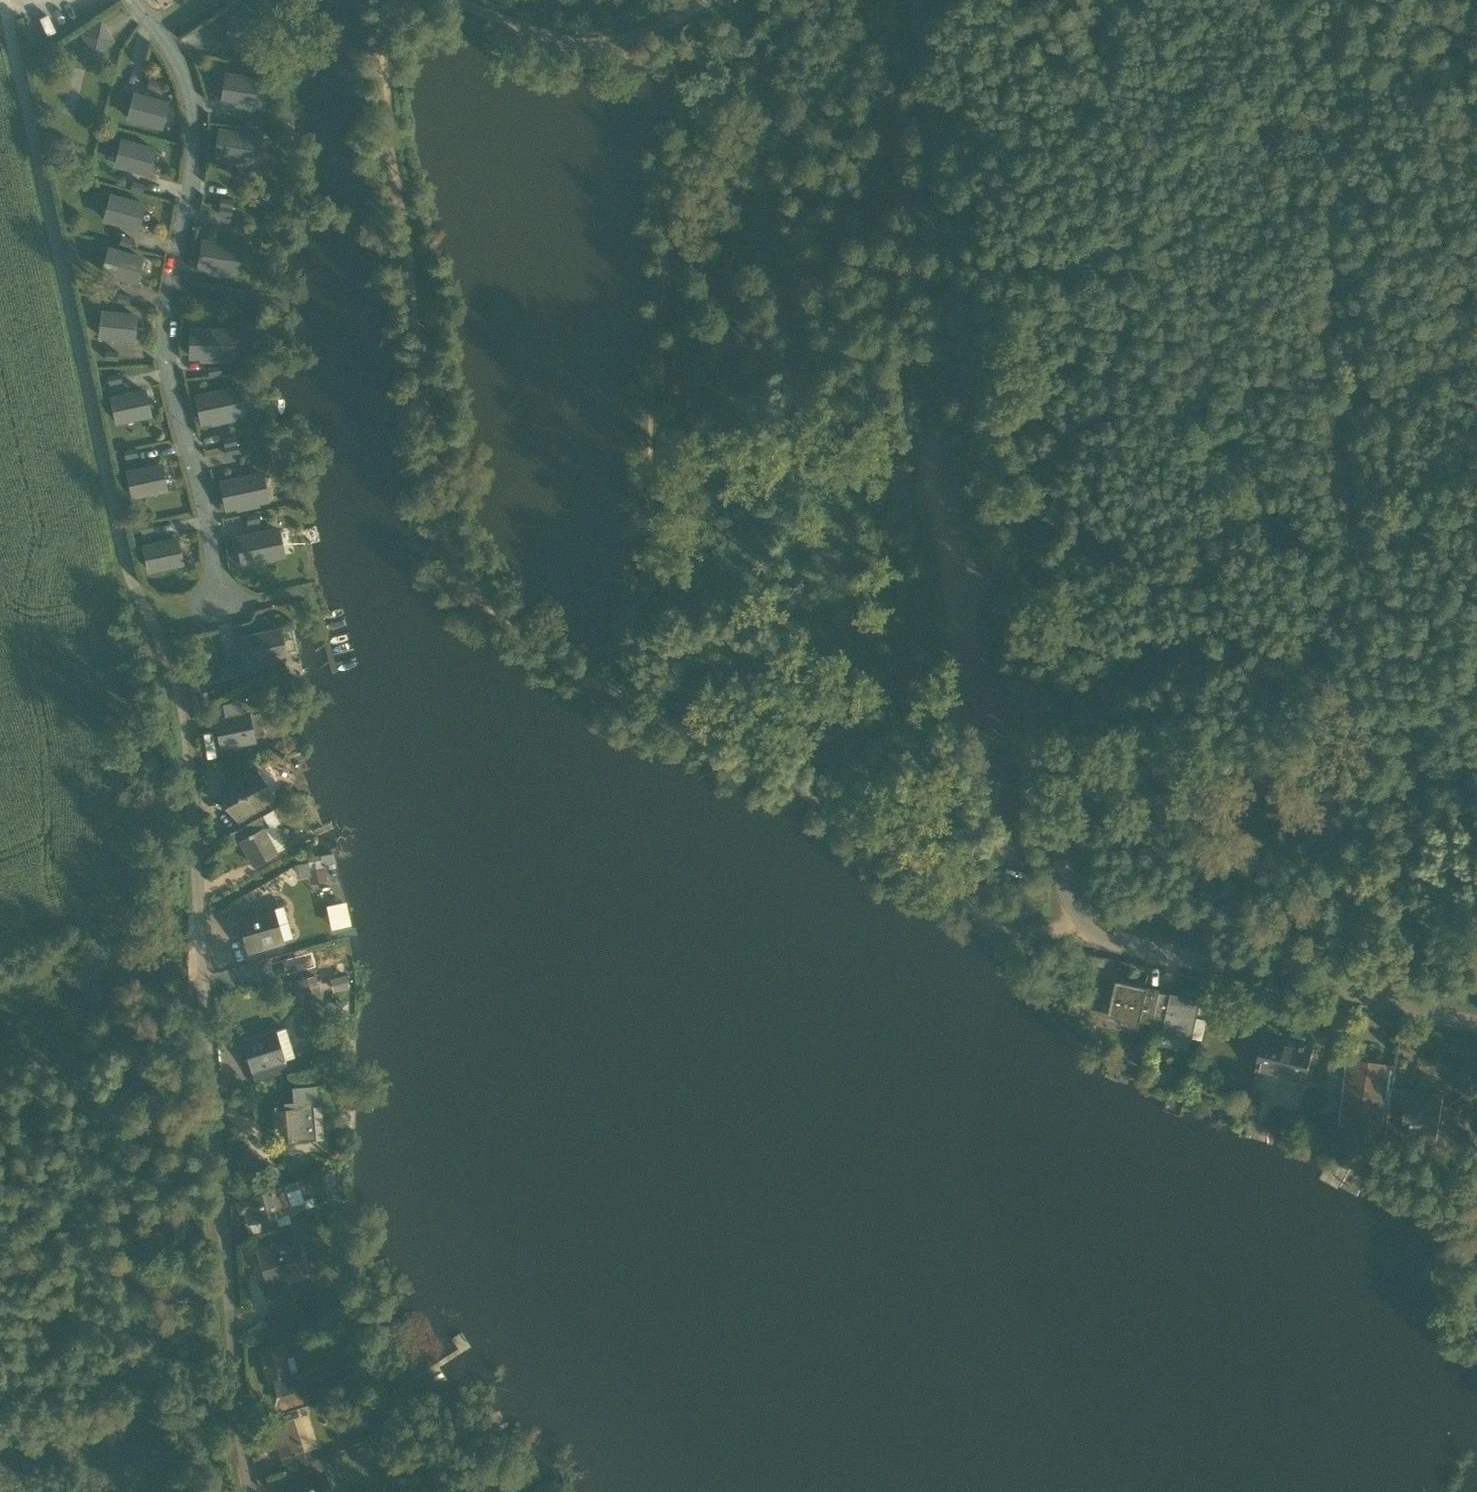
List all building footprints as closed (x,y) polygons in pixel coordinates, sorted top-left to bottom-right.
[(230,16),(227,41),(259,45),(263,21),(230,16)] [(114,40),(100,20),(81,33),(94,53),(114,40)] [(258,53),(245,51),(244,59),(257,61),(258,53)] [(267,81),(226,74),(222,101),(239,103),(239,105),(252,107),(252,105),(260,106),(262,94),(264,94),(267,81)] [(149,78),(147,86),(159,90),(161,82),(149,78)] [(135,94),(129,118),(160,126),(166,102),(135,94)] [(258,120),(246,118),(244,126),(257,128),(258,120)] [(260,137),(220,130),(216,156),(232,159),(232,161),(245,163),(245,161),(254,162),(256,150),(258,150),(260,137)] [(122,140),(116,164),(147,172),(153,148),(122,140)] [(133,180),(131,188),(142,191),(144,183),(133,180)] [(111,195),(105,219),(136,227),(142,204),(111,195)] [(233,199),(221,197),(218,213),(230,215),(233,199)] [(121,235),(119,243),(131,246),(133,238),(121,235)] [(243,247),(203,241),(199,267),(216,270),(215,272),(228,274),(229,272),(237,273),(239,260),(241,261),(243,247)] [(109,249),(103,272),(134,280),(141,257),(109,249)] [(119,293),(117,300),(128,303),(130,296),(119,293)] [(103,312),(100,336),(132,339),(135,315),(103,312)] [(232,331),(192,330),(191,356),(207,357),(207,359),(221,359),(221,357),(229,357),(229,344),(232,344),(232,331)] [(106,350),(105,358),(117,359),(118,351),(106,350)] [(220,365),(208,366),(209,374),(221,373),(220,365)] [(107,376),(109,383),(121,381),(119,373),(107,376)] [(236,388),(197,396),(202,422),(219,418),(219,421),(232,418),(232,415),(239,414),(237,402),(239,401),(236,388)] [(112,397),(117,421),(149,414),(144,390),(112,397)] [(235,436),(223,438),(226,454),(238,451),(235,436)] [(124,450),(125,458),(137,455),(136,447),(124,450)] [(128,471),(133,495),(165,488),(160,465),(128,471)] [(261,474),(221,482),(227,508),(243,505),(243,507),(257,504),(257,502),(264,500),(262,488),(264,488),(261,474)] [(258,513),(246,516),(248,524),(260,521),(258,513)] [(140,524),(141,532),(153,530),(152,522),(140,524)] [(277,529),(237,538),(243,564),(260,560),(260,562),(273,559),(272,557),(280,555),(278,543),(280,543),(277,529)] [(144,546),(149,570),(181,563),(176,539),(144,546)] [(279,630),(239,638),(245,664),(261,660),(262,663),(275,660),(274,657),(282,656),(280,644),(282,643),(279,630)] [(239,657),(229,659),(232,673),(241,671),(239,657)] [(225,717),(243,713),(240,700),(222,704),(225,717)] [(215,720),(220,748),(254,741),(248,712),(243,713),(225,717),(215,720)] [(233,815),(234,817),(236,816),(256,805),(271,797),(270,795),(261,800),(248,776),(256,771),(255,770),(219,790),(220,792),(222,791),(235,814),(233,815)] [(270,795),(256,771),(248,776),(261,800),(270,795)] [(220,792),(233,815),(235,814),(222,791),(220,792)] [(236,816),(241,825),(261,814),(256,805),(236,816)] [(272,826),(262,832),(274,853),(284,847),(272,826)] [(253,864),(274,853),(262,832),(242,843),(247,853),(253,864)] [(297,877),(312,875),(316,901),(343,898),(338,854),(295,859),(297,877)] [(348,899),(327,903),(332,929),(353,924),(348,899)] [(282,906),(272,909),(280,941),(292,937),(282,906)] [(271,908),(265,909),(275,944),(281,942),(280,941),(271,908)] [(250,951),(275,944),(265,909),(240,916),(250,951)] [(314,970),(323,994),(351,984),(342,960),(314,970)] [(300,978),(306,999),(321,994),(315,974),(300,978)] [(1160,989),(1117,979),(1108,1015),(1122,1018),(1121,1022),(1139,1026),(1141,1021),(1153,1025),(1154,1019),(1155,1015),(1160,991),(1160,989)] [(1160,991),(1155,1015),(1162,1017),(1166,1018),(1171,995),(1171,994),(1160,991)] [(1161,1040),(1189,1047),(1192,1035),(1196,1018),(1199,1002),(1171,995),(1166,1018),(1161,1040)] [(1151,1031),(1159,1033),(1162,1017),(1155,1015),(1154,1019),(1153,1025),(1151,1031)] [(1192,1035),(1200,1037),(1204,1020),(1196,1018),(1192,1035)] [(274,1032),(283,1061),(287,1060),(296,1057),(287,1028),(274,1032)] [(244,1041),(254,1070),(283,1061),(274,1032),(244,1041)] [(1283,1075),(1306,1081),(1314,1046),(1265,1034),(1258,1063),(1285,1070),(1283,1075)] [(1344,1084),(1356,1085),(1359,1060),(1348,1058),(1336,1057),(1332,1082),(1344,1084)] [(283,1061),(254,1070),(251,1071),(255,1083),(290,1071),(287,1060),(283,1061)] [(1341,1113),(1377,1118),(1382,1085),(1386,1064),(1359,1060),(1356,1085),(1344,1084),(1343,1096),(1341,1113)] [(1256,1068),(1283,1075),(1285,1070),(1258,1063),(1256,1068)] [(1386,1064),(1382,1085),(1393,1087),(1397,1066),(1386,1064)] [(1388,1128),(1390,1115),(1394,1087),(1393,1087),(1382,1085),(1377,1118),(1376,1126),(1388,1128)] [(274,1107),(277,1140),(308,1138),(307,1114),(312,1113),(312,1105),(318,1105),(317,1086),(293,1088),(294,1103),(285,1104),(285,1106),(274,1107)] [(1408,1089),(1394,1087),(1390,1115),(1404,1117),(1408,1089)] [(1438,1130),(1439,1130),(1444,1094),(1408,1089),(1404,1117),(1412,1118),(1411,1126),(1438,1130)] [(308,1138),(325,1136),(323,1104),(318,1105),(312,1105),(312,1113),(307,1114),(308,1138)] [(1441,1129),(1451,1131),(1455,1107),(1444,1105),(1441,1129)] [(1340,1121),(1376,1126),(1377,1118),(1341,1113),(1340,1121)] [(1438,1130),(1411,1126),(1410,1136),(1437,1140),(1438,1130)] [(267,1173),(268,1178),(271,1188),(281,1185),(277,1170),(267,1173)] [(256,1192),(271,1188),(268,1178),(253,1182),(256,1192)] [(296,1184),(281,1188),(242,1199),(249,1222),(287,1211),(287,1208),(302,1203),(296,1184)] [(246,1223),(249,1234),(290,1222),(287,1211),(249,1222),(246,1223)] [(263,1282),(266,1281),(284,1276),(304,1270),(303,1268),(298,1270),(291,1248),(297,1247),(296,1245),(287,1248),(285,1242),(257,1250),(259,1256),(256,1257),(256,1259),(259,1258),(265,1279),(263,1280),(263,1282)] [(303,1268),(297,1247),(291,1248),(298,1270),(303,1268)] [(256,1259),(263,1280),(265,1279),(259,1258),(256,1259)] [(287,1286),(284,1276),(266,1281),(269,1291),(287,1286)] [(272,1377),(277,1396),(293,1392),(288,1373),(284,1374),(280,1359),(284,1358),(281,1346),(261,1351),(268,1378),(272,1377)] [(295,1431),(301,1449),(318,1444),(308,1414),(291,1419),(295,1431)] [(271,1425),(276,1438),(295,1431),(291,1419),(271,1425)] [(301,1449),(295,1431),(276,1438),(282,1456),(301,1449)] [(282,1456),(287,1472),(307,1465),(301,1449),(282,1456)] [(289,1491),(329,1491),(323,1475),(298,1485),(297,1483),(287,1487),(289,1491)]
